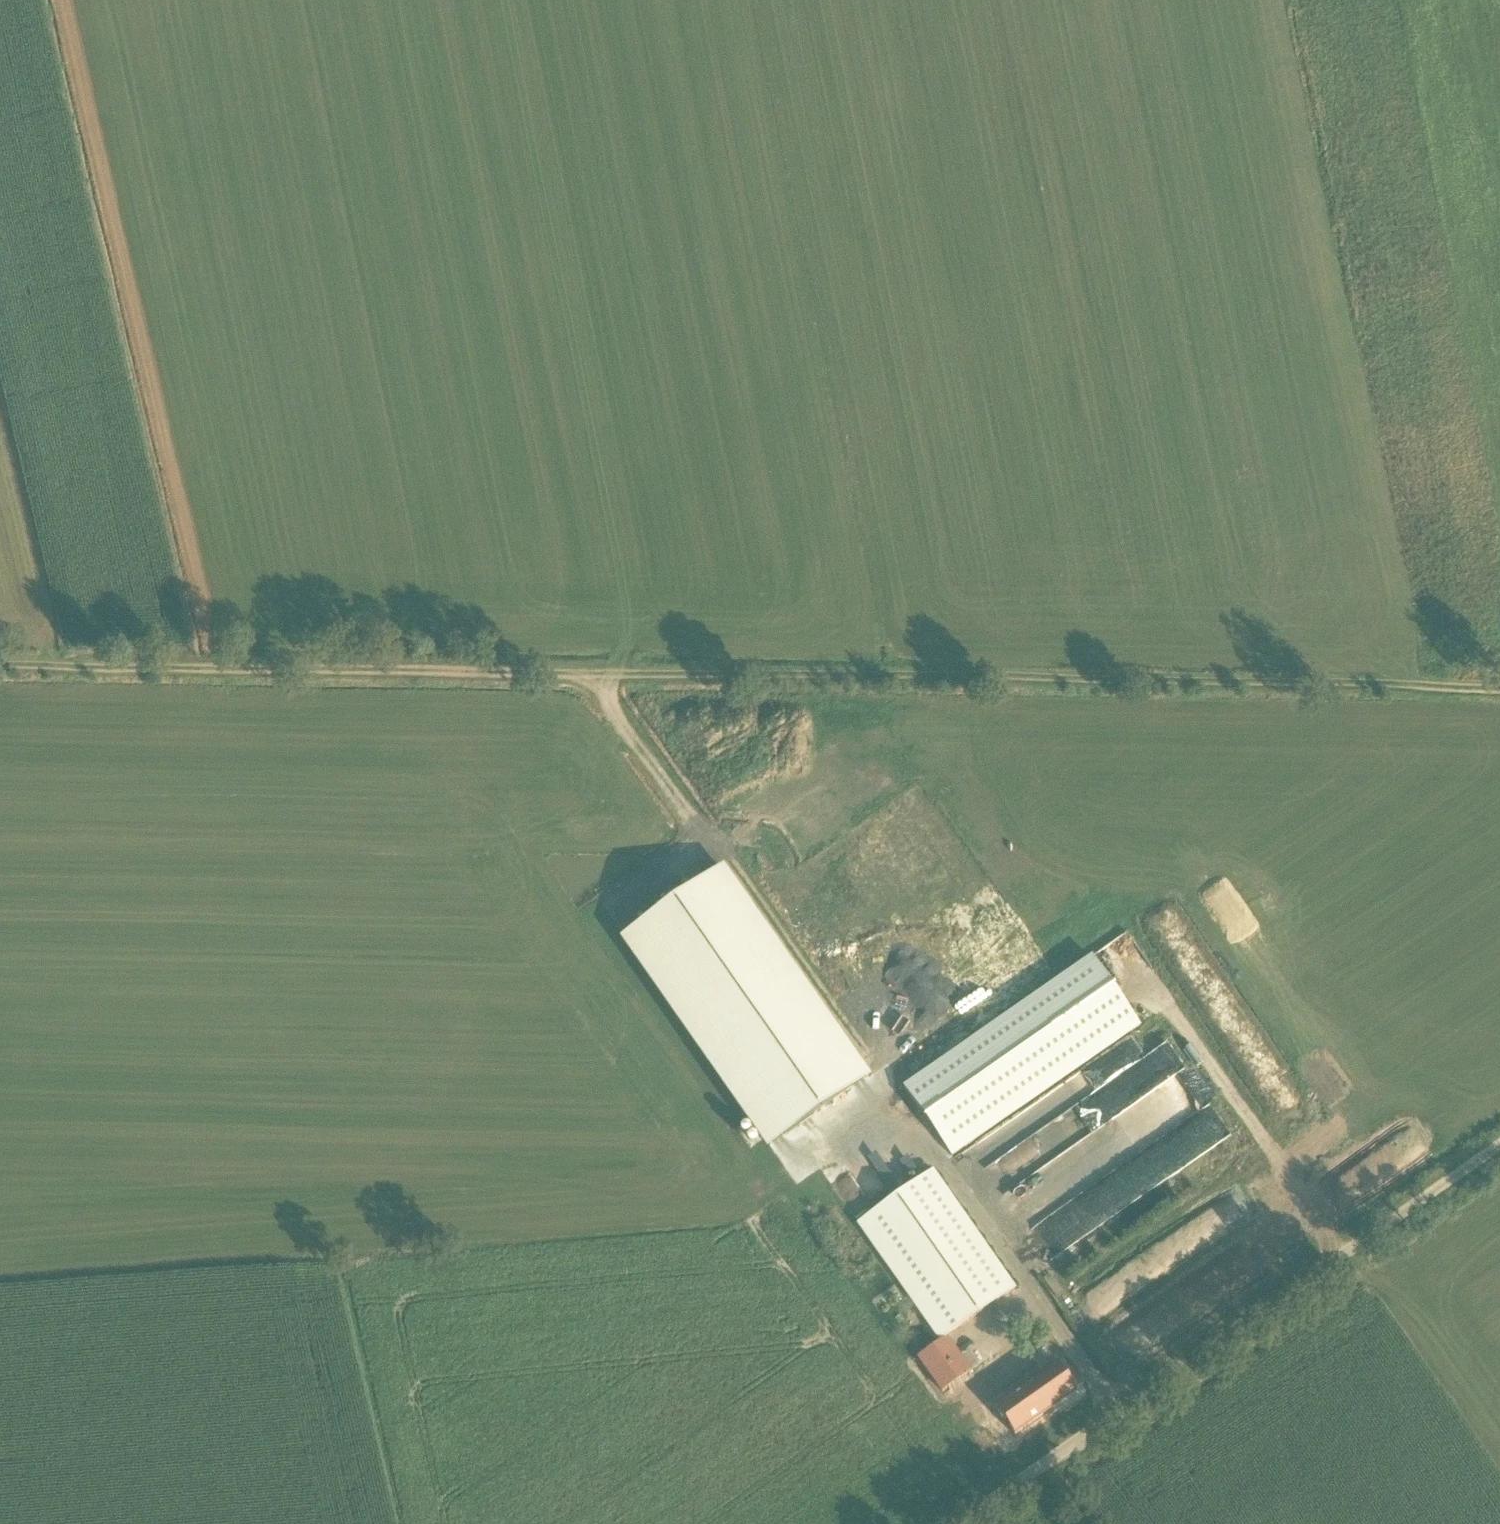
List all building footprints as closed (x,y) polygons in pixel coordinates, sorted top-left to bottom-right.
[(1093,957),(900,1085),(949,1158),(968,1146),(1131,1038),(1142,1031),(1093,957)] [(1081,1173),(1086,1181),(1136,1151),(1150,1142),(1152,1142),(1189,1119),(1188,1114),(1168,1082),(1094,1127),(1091,1116),(1084,1103),(1006,1151),(1020,1173),(1035,1169),(1037,1168),(1061,1163),(1071,1179),(1081,1173)] [(1013,1291),(928,1173),(852,1227),(937,1346),(1013,1291)] [(943,1398),(971,1378),(947,1343),(919,1364),(943,1398)]
